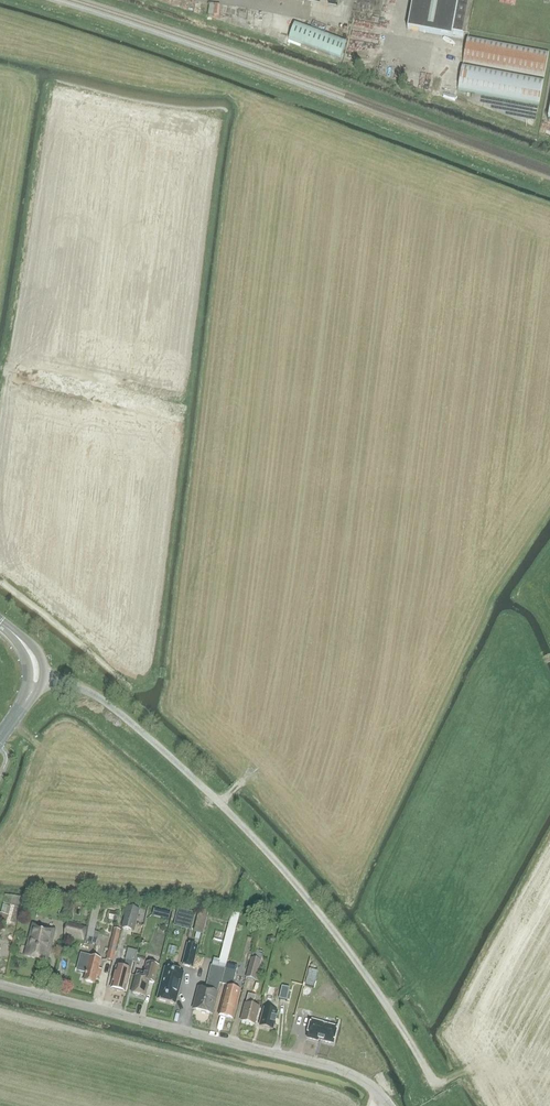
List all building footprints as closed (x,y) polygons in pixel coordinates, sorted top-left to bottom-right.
[(463,33),(469,0),(412,0),(407,28),(451,36),(463,39),(464,33),(463,33)] [(294,22),(289,38),(340,58),(346,41),(294,22)] [(468,36),(463,62),(544,77),(549,51),(468,36)] [(539,105),(544,79),(462,64),(458,90),(539,105)] [(22,904),(23,896),(9,894),(8,901),(22,904)] [(140,910),(127,907),(121,929),(134,932),(140,910)] [(187,925),(190,912),(178,909),(174,922),(187,925)] [(116,921),(118,912),(108,910),(106,918),(116,921)] [(160,917),(169,919),(170,913),(162,910),(160,917)] [(209,910),(207,917),(227,922),(229,916),(212,912),(213,911),(209,910)] [(147,917),(143,933),(151,935),(155,920),(147,917)] [(86,928),(67,923),(63,936),(83,941),(86,928)] [(54,930),(33,925),(25,956),(46,961),(54,930)] [(106,960),(112,961),(120,930),(114,929),(106,960)] [(225,969),(222,969),(224,963),(229,939),(225,938),(219,962),(213,960),(212,966),(211,965),(207,981),(205,990),(199,988),(193,1009),(212,1014),(217,993),(216,993),(218,983),(221,984),(225,969)] [(182,966),(192,968),(197,947),(188,944),(182,966)] [(128,949),(127,954),(125,959),(126,960),(124,969),(123,973),(116,971),(111,988),(125,992),(133,961),(135,962),(138,951),(136,951),(128,949)] [(253,952),(246,978),(255,981),(261,961),(262,955),(253,952)] [(98,969),(101,959),(90,957),(88,966),(84,965),(83,972),(86,973),(84,981),(95,984),(97,977),(100,977),(102,970),(98,969)] [(144,973),(137,972),(132,993),(145,997),(149,982),(155,983),(159,966),(147,963),(144,973)] [(225,969),(221,984),(226,985),(219,1016),(233,1019),(237,1003),(239,1003),(242,991),(241,991),(233,989),(235,982),(234,982),(237,966),(226,964),(225,969)] [(175,1004),(183,975),(183,972),(165,968),(157,1000),(175,1004)] [(313,987),(315,981),(307,979),(305,985),(313,987)] [(327,984),(320,989),(324,994),(331,989),(327,984)] [(268,986),(266,994),(280,997),(279,999),(286,1001),(289,989),(282,987),(281,989),(268,986)] [(259,1007),(253,1006),(255,996),(248,994),(245,1004),(241,1021),(254,1025),(259,1007)] [(277,1012),(264,1008),(259,1026),(273,1029),(277,1012)] [(312,1020),(307,1038),(318,1041),(318,1040),(333,1044),(337,1027),(323,1024),(323,1023),(312,1020)]
